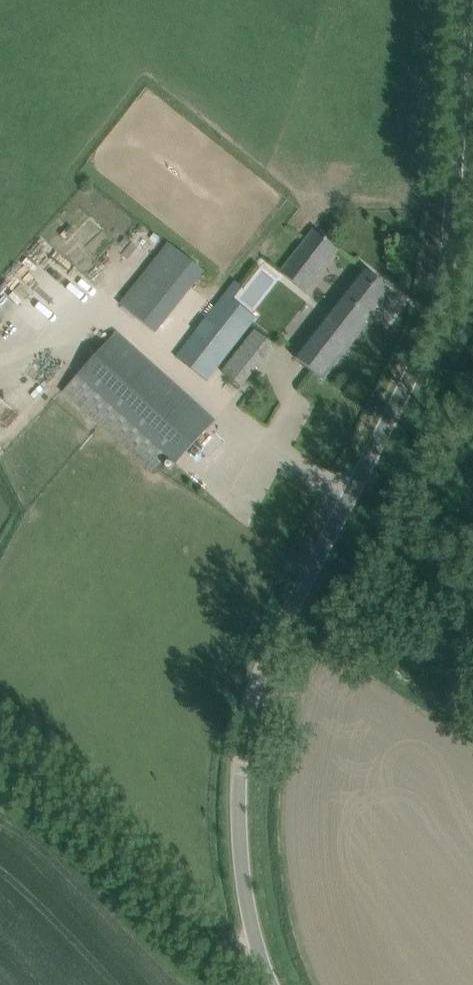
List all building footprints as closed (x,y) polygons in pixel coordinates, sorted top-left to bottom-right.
[(339,250),(323,238),(314,230),(280,273),(306,293),(339,250)] [(205,273),(171,247),(123,308),(157,334),(205,273)] [(392,292),(364,270),(295,358),(323,380),(392,292)] [(235,281),(176,357),(208,382),(258,319),(231,298),(241,285),(235,281)] [(154,473),(169,457),(177,464),(215,421),(116,332),(63,391),(154,473)] [(234,358),(223,372),(242,387),(253,373),(234,358)]
